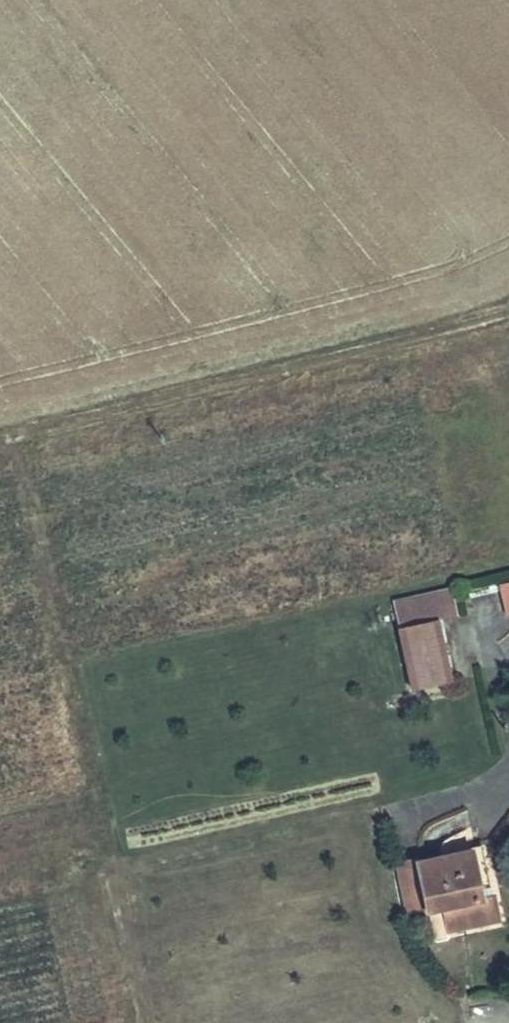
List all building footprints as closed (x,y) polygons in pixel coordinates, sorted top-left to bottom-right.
[(391,605),(410,692),(449,682),(436,623),(455,619),(449,592),(391,605)] [(472,852),(419,865),(430,910),(443,907),(448,930),(500,918),(495,896),(483,899),(472,852)] [(430,910),(419,865),(400,869),(410,915),(430,910)]
